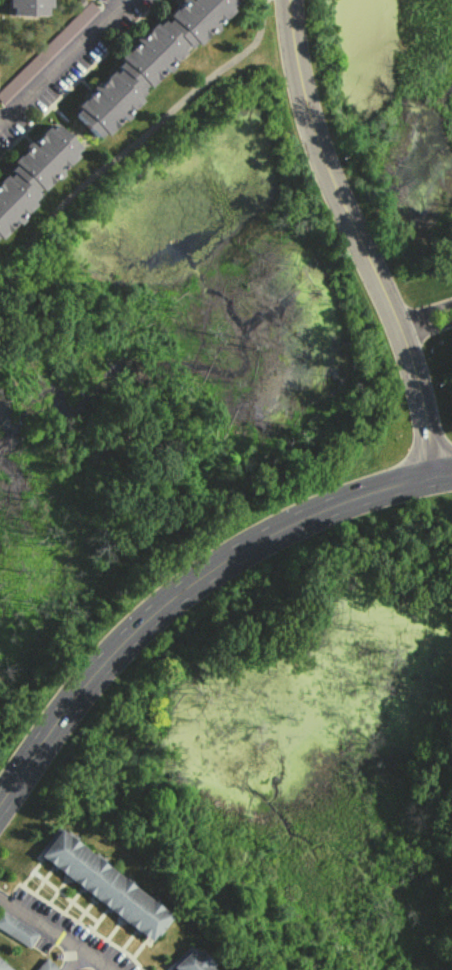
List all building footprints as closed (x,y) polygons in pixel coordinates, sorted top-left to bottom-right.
[(12,7),(13,7),(15,18),(49,12),(48,7),(54,6),(53,0),(11,0),(12,7)] [(122,108),(196,45),(194,43),(237,6),(232,0),(182,0),(135,40),(137,41),(115,60),(119,64),(91,88),(94,91),(71,110),(97,140),(128,114),(122,108)] [(13,221),(15,223),(82,148),(52,121),(32,143),(31,142),(0,177),(0,235),(13,221)] [(171,914),(132,888),(134,885),(102,863),(105,859),(95,852),(94,854),(54,826),(33,858),(154,939),(171,914)] [(0,910),(0,930),(29,948),(37,933),(0,910)] [(173,969),(214,969),(191,944),(168,965),(173,969)] [(45,957),(33,969),(55,969),(56,968),(45,957)] [(10,969),(0,961),(0,969),(10,969)]
